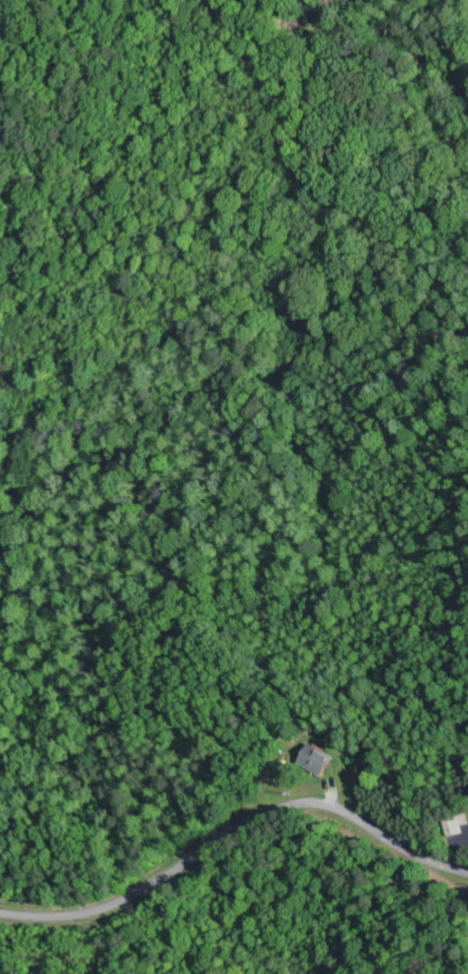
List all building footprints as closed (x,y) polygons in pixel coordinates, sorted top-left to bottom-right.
[(298,767),(323,777),(331,755),(307,745),(298,767)]
